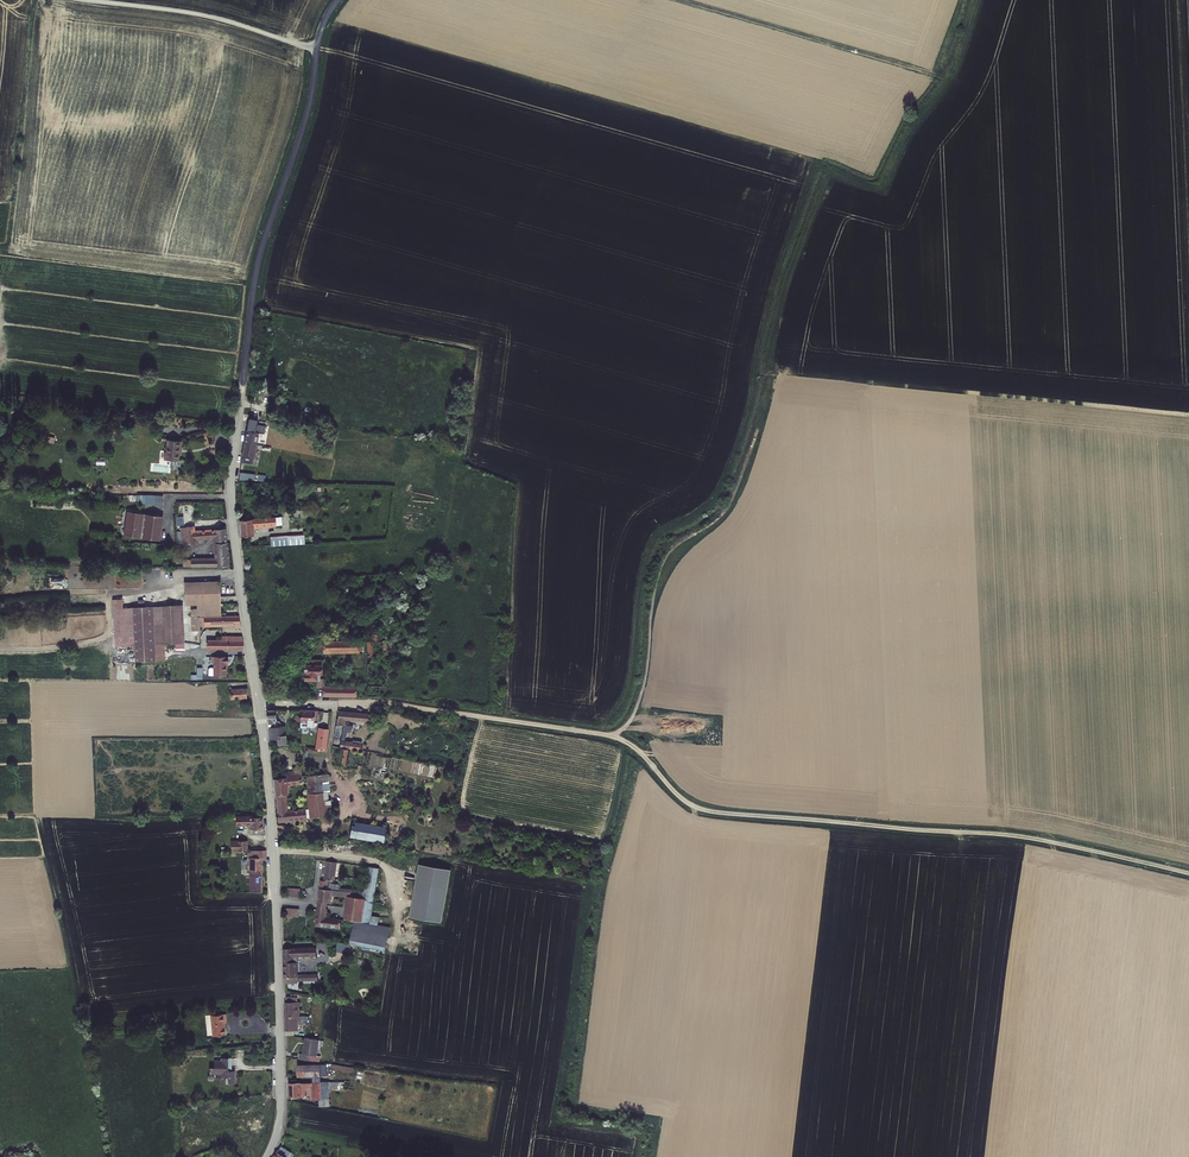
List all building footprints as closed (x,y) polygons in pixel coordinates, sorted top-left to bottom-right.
[(246,430),(244,442),(257,445),(259,433),(264,434),(266,426),(257,424),(258,419),(249,418),(247,430),(246,430)] [(180,463),(181,448),(183,448),(184,442),(169,441),(168,454),(166,454),(165,461),(180,463)] [(257,445),(244,442),(241,456),(242,456),(241,462),(251,464),(252,458),(254,459),(257,445)] [(105,471),(105,463),(96,463),(96,471),(105,471)] [(255,474),(240,472),(239,480),(255,481),(255,474)] [(163,495),(137,495),(137,503),(163,504),(163,495)] [(163,516),(126,511),(123,535),(160,540),(163,516)] [(176,526),(184,525),(183,516),(176,517),(176,526)] [(276,517),(253,518),(253,519),(239,520),(241,536),(254,535),(254,528),(276,526),(276,525),(276,517)] [(213,544),(227,542),(226,528),(214,529),(214,530),(211,530),(211,529),(195,530),(195,526),(186,526),(186,527),(180,528),(180,531),(181,544),(181,545),(187,544),(188,545),(199,544),(203,543),(203,540),(212,539),(213,544)] [(304,534),(270,536),(271,547),(305,544),(304,534)] [(229,566),(227,542),(213,544),(214,557),(191,558),(191,559),(183,560),(183,567),(191,566),(191,567),(217,567),(218,566),(229,566)] [(185,605),(197,605),(197,609),(197,617),(199,617),(199,626),(204,626),(204,627),(235,626),(235,628),(241,628),(239,615),(221,616),(221,604),(220,581),(184,582),(185,605)] [(185,643),(183,605),(145,606),(138,607),(131,607),(131,608),(123,608),(122,599),(112,599),(114,646),(134,646),(135,662),(165,660),(165,644),(185,643)] [(197,617),(197,609),(190,609),(191,631),(200,630),(199,626),(199,617),(197,617)] [(371,641),(367,641),(367,655),(373,656),(374,642),(380,642),(381,634),(373,634),(372,638),(371,638),(371,641)] [(207,639),(207,650),(244,649),(243,641),(242,636),(221,636),(221,639),(207,639)] [(362,652),(362,641),(323,641),(323,653),(360,653),(360,651),(362,652)] [(203,678),(203,668),(188,667),(188,656),(180,656),(180,672),(180,676),(180,678),(203,678)] [(227,676),(227,667),(228,667),(228,657),(213,657),(213,663),(213,667),(213,675),(213,676),(227,676)] [(357,686),(324,686),(324,679),(320,678),(320,674),(322,674),(322,664),(323,665),(323,661),(321,659),(304,659),(304,681),(316,681),(317,687),(323,687),(323,697),(357,697),(357,690),(357,686)] [(387,665),(368,664),(367,679),(387,679),(387,665)] [(367,690),(357,690),(357,697),(387,697),(387,686),(368,686),(367,690)] [(229,689),(230,700),(247,699),(246,688),(229,689)] [(267,718),(269,739),(277,739),(277,746),(287,746),(285,726),(282,726),(279,721),(277,721),(275,709),(268,710),(266,712),(267,718)] [(315,711),(315,710),(301,709),(300,728),(313,729),(318,724),(319,711),(315,711)] [(369,713),(339,711),(338,718),(337,719),(337,725),(339,725),(343,726),(345,726),(346,720),(368,722),(368,721),(369,715),(369,713)] [(326,751),(329,729),(318,728),(315,750),(326,751)] [(341,748),(338,765),(346,767),(349,750),(341,748)] [(275,796),(276,796),(286,795),(289,795),(288,786),(300,785),(299,777),(302,776),(301,770),(286,772),(286,777),(273,779),(275,796)] [(328,774),(306,776),(308,794),(322,793),(324,792),(323,782),(329,782),(328,774)] [(322,793),(308,794),(306,794),(307,809),(308,809),(309,818),(331,817),(330,801),(329,801),(323,801),(322,793)] [(305,809),(305,808),(288,810),(286,795),(276,796),(279,823),(290,822),(290,823),(306,822),(306,818),(305,809)] [(262,830),(262,818),(252,818),(252,817),(236,817),(236,826),(251,825),(252,834),(258,834),(258,830),(262,830)] [(386,828),(354,822),(353,823),(352,825),(350,838),(384,843),(386,828)] [(231,840),(231,852),(248,852),(248,840),(231,840)] [(251,857),(248,857),(248,870),(249,870),(249,892),(261,892),(261,860),(265,860),(264,852),(251,851),(251,857)] [(362,899),(363,891),(362,891),(341,888),(341,885),(331,884),(332,880),(335,880),(338,863),(326,861),(324,881),(321,881),(319,889),(318,903),(328,904),(332,904),(333,896),(348,898),(348,897),(362,899)] [(442,923),(452,870),(420,864),(410,917),(442,923)] [(367,867),(362,891),(363,891),(362,899),(366,900),(362,923),(370,924),(372,916),(379,869),(367,867)] [(288,888),(288,896),(300,897),(301,889),(288,888)] [(362,899),(348,897),(348,898),(344,920),(355,922),(362,923),(366,900),(362,899)] [(299,909),(287,908),(286,916),(298,917),(299,909)] [(316,925),(338,929),(340,918),(326,916),(327,909),(318,908),(316,925)] [(380,918),(372,916),(370,924),(379,926),(380,918)] [(362,923),(355,922),(350,945),(351,945),(386,952),(391,928),(379,926),(370,924),(362,923)] [(350,945),(338,943),(336,952),(349,955),(351,945),(350,945)] [(317,957),(317,947),(284,949),(284,963),(293,963),(293,958),(317,957)] [(318,981),(318,975),(299,975),(298,963),(293,963),(284,963),(285,984),(298,984),(298,982),(318,981)] [(298,996),(286,996),(285,1001),(286,1015),(300,1015),(300,1001),(298,1001),(298,996)] [(225,1034),(224,1022),(227,1022),(226,1013),(210,1014),(213,1035),(225,1034)] [(306,1024),(306,1015),(304,1015),(300,1015),(286,1015),(286,1030),(299,1030),(299,1024),(306,1024)] [(317,1056),(320,1040),(305,1037),(303,1053),(300,1053),(299,1058),(320,1062),(321,1056),(317,1056)] [(231,1057),(220,1057),(221,1059),(214,1059),(214,1066),(209,1066),(209,1067),(210,1067),(210,1070),(209,1070),(209,1072),(210,1072),(209,1074),(215,1074),(215,1078),(222,1078),(222,1077),(225,1077),(226,1083),(235,1083),(235,1069),(232,1069),(231,1057)] [(321,1075),(321,1064),(321,1063),(298,1064),(298,1076),(313,1076),(313,1082),(321,1082),(321,1081),(321,1075)] [(330,1106),(329,1089),(345,1088),(345,1082),(330,1082),(330,1081),(321,1081),(321,1082),(313,1082),(312,1081),(312,1082),(302,1082),(301,1082),(288,1082),(289,1097),(302,1097),(302,1096),(305,1096),(306,1088),(312,1088),(312,1099),(319,1099),(319,1106),(330,1106)] [(292,1152),(281,1146),(278,1150),(277,1150),(273,1156),(289,1156),(292,1152)]
